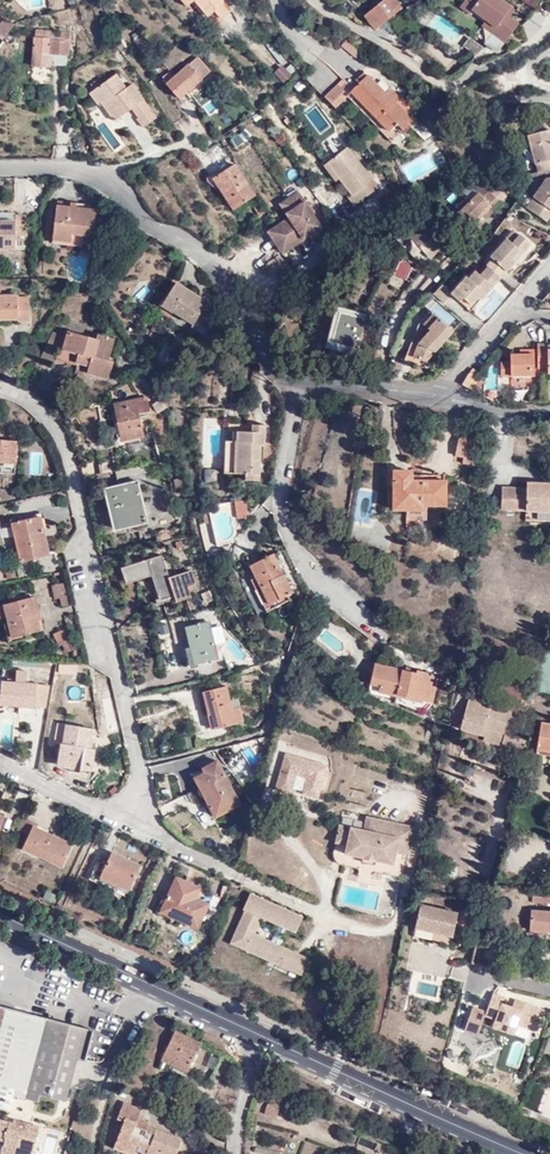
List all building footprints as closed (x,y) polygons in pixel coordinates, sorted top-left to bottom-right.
[(182,7),(188,1),(202,18),(209,12),(216,20),(227,11),(217,0),(176,0),(182,7)] [(397,0),(382,0),(365,12),(374,25),(400,5),(397,0)] [(474,36),(497,53),(504,44),(518,23),(505,14),(510,8),(499,0),(465,0),(460,7),(469,14),(471,10),(485,20),(474,36)] [(533,17),(522,24),(530,37),(541,29),(533,17)] [(0,24),(0,37),(3,39),(14,25),(5,18),(0,24)] [(71,27),(58,26),(37,24),(35,32),(34,32),(32,60),(50,61),(50,59),(66,60),(66,50),(69,51),(71,27)] [(144,46),(135,32),(129,36),(138,50),(144,46)] [(280,53),(265,36),(260,40),(275,57),(280,53)] [(472,37),(463,45),(475,57),(483,48),(472,37)] [(201,69),(189,55),(169,72),(163,65),(156,72),(163,79),(161,82),(174,93),(201,69)] [(67,82),(71,61),(73,57),(69,57),(68,65),(62,65),(63,82),(67,82)] [(273,73),(282,84),(292,77),(283,65),(273,73)] [(117,70),(91,90),(90,90),(98,101),(101,99),(116,118),(146,95),(134,79),(128,83),(117,70)] [(353,82),(344,92),(383,131),(390,123),(397,130),(408,119),(390,102),(395,98),(375,78),(371,82),(362,73),(362,74),(358,71),(350,79),(353,82)] [(69,93),(67,82),(63,82),(60,82),(60,93),(69,93)] [(202,105),(209,116),(219,109),(212,99),(202,105)] [(536,165),(539,165),(549,161),(549,137),(545,120),(520,129),(525,143),(529,158),(534,157),(536,165)] [(241,136),(236,129),(224,138),(230,145),(241,136)] [(518,145),(525,143),(520,129),(513,131),(518,145)] [(357,179),(366,172),(342,139),(322,154),(334,170),(347,187),(342,192),(348,200),(364,187),(357,179)] [(334,170),(322,154),(317,157),(329,174),(334,170)] [(246,191),(227,161),(205,175),(225,205),(246,191)] [(539,165),(541,175),(533,192),(539,196),(533,207),(548,215),(549,211),(549,161),(539,165)] [(372,181),(366,172),(357,179),(364,187),(372,181)] [(323,175),(317,179),(316,179),(323,191),(330,186),(323,175)] [(299,186),(280,199),(279,200),(288,213),(267,228),(283,251),(311,232),(316,240),(330,230),(299,186)] [(467,218),(485,201),(491,207),(503,195),(495,186),(489,192),(483,186),(482,187),(479,190),(476,187),(466,198),(456,208),(462,214),(467,218)] [(527,204),(533,207),(539,196),(533,192),(527,204)] [(451,204),(456,208),(466,198),(462,194),(451,204)] [(255,207),(249,197),(242,202),(248,212),(255,207)] [(91,207),(51,204),(46,239),(66,242),(67,233),(77,233),(89,234),(91,207)] [(21,211),(11,210),(10,217),(0,217),(0,244),(9,245),(10,230),(20,231),(21,211)] [(404,237),(427,214),(423,211),(400,234),(404,237)] [(447,234),(427,214),(404,237),(424,257),(429,252),(440,241),(447,234)] [(500,231),(502,234),(509,239),(515,233),(507,225),(500,231)] [(490,256),(483,264),(484,265),(497,276),(529,240),(518,230),(515,233),(509,239),(502,234),(486,252),(490,256)] [(77,233),(67,233),(66,242),(77,242),(77,233)] [(445,245),(440,241),(429,252),(434,257),(445,245)] [(398,269),(411,279),(419,268),(406,258),(398,269)] [(497,276),(484,265),(477,273),(472,270),(466,276),(462,274),(449,290),(469,307),(497,276)] [(205,299),(174,279),(161,297),(171,304),(169,308),(190,320),(189,325),(202,333),(215,311),(202,303),(205,299)] [(440,287),(434,296),(444,302),(450,293),(440,287)] [(15,319),(15,321),(29,321),(29,296),(16,296),(16,294),(0,293),(0,319),(15,319)] [(400,350),(413,356),(417,358),(445,326),(439,319),(445,313),(430,301),(414,318),(400,350)] [(361,313),(337,307),(328,337),(353,344),(361,313)] [(49,328),(37,355),(50,361),(52,355),(84,365),(83,369),(105,376),(110,357),(105,356),(112,334),(95,329),(93,335),(59,326),(58,332),(49,328)] [(529,361),(540,361),(540,345),(540,337),(529,338),(529,342),(529,347),(529,361)] [(540,365),(549,366),(549,367),(549,344),(540,345),(540,361),(540,365)] [(524,370),(523,347),(511,347),(501,347),(500,370),(524,370)] [(410,362),(413,356),(400,350),(397,356),(410,362)] [(460,377),(461,386),(472,386),(471,371),(464,372),(464,377),(460,377)] [(146,413),(143,398),(112,404),(117,433),(125,431),(126,441),(140,437),(136,416),(146,413)] [(162,408),(157,400),(150,405),(156,412),(162,408)] [(258,444),(262,444),(263,422),(251,422),(251,428),(233,427),(232,436),(230,437),(229,455),(222,455),(221,470),(244,471),(244,476),(257,477),(257,465),(258,444)] [(474,434),(455,432),(453,448),(459,448),(459,456),(471,457),(474,434)] [(0,442),(0,462),(11,464),(13,443),(0,442)] [(271,444),(262,444),(258,444),(257,465),(270,465),(271,444)] [(95,465),(96,475),(113,472),(111,461),(95,465)] [(442,500),(443,475),(409,477),(409,467),(391,466),(388,503),(400,503),(401,509),(419,509),(419,500),(442,500)] [(136,468),(113,472),(116,487),(109,488),(117,528),(141,524),(134,483),(139,482),(136,468)] [(217,469),(204,470),(205,483),(218,482),(217,469)] [(549,501),(549,482),(527,482),(526,486),(502,486),(501,509),(526,510),(526,512),(549,512),(549,501)] [(209,524),(207,514),(198,516),(199,525),(209,524)] [(45,539),(39,517),(11,523),(19,558),(41,554),(39,541),(45,539)] [(288,587),(269,550),(244,562),(256,585),(260,582),(272,605),(288,598),(284,590),(288,587)] [(165,577),(157,553),(118,566),(123,584),(145,577),(153,603),(171,598),(173,602),(189,599),(186,588),(192,585),(188,571),(165,577)] [(12,569),(3,570),(5,579),(14,578),(12,569)] [(64,606),(60,583),(45,587),(51,610),(64,606)] [(29,599),(0,605),(0,619),(4,619),(7,638),(36,631),(29,599)] [(210,621),(185,627),(184,627),(189,647),(185,648),(190,668),(197,666),(196,664),(218,659),(217,651),(212,631),(210,621)] [(222,629),(212,631),(217,651),(226,649),(222,629)] [(63,630),(51,635),(57,647),(61,645),(64,654),(72,650),(63,630)] [(535,662),(534,650),(517,652),(518,664),(535,662)] [(418,668),(376,658),(375,658),(370,680),(379,682),(378,688),(396,692),(397,691),(434,699),(437,683),(432,682),(435,669),(418,665),(418,668)] [(76,665),(58,664),(58,673),(76,673),(76,665)] [(41,684),(19,683),(20,672),(10,670),(10,679),(5,679),(4,683),(0,682),(0,704),(41,707),(41,684)] [(234,725),(230,709),(225,686),(202,692),(206,714),(209,714),(213,729),(234,725)] [(469,690),(460,724),(460,725),(483,732),(482,736),(522,746),(525,735),(509,731),(515,709),(511,708),(513,702),(469,690)] [(241,707),(230,709),(234,725),(245,722),(241,707)] [(540,748),(549,750),(549,721),(545,721),(542,740),(540,748)] [(93,729),(58,723),(57,723),(54,742),(60,743),(56,766),(92,772),(96,750),(90,749),(93,729)] [(191,736),(182,738),(184,747),(193,745),(191,736)] [(286,754),(275,789),(290,794),(296,774),(308,777),(303,793),(318,798),(327,766),(286,754)] [(237,804),(215,761),(201,768),(204,772),(192,779),(212,817),(237,804)] [(360,827),(337,821),(332,842),(343,844),(340,862),(365,869),(367,857),(392,863),(394,851),(407,853),(413,823),(363,812),(360,827)] [(13,829),(26,835),(31,826),(33,822),(18,815),(13,829)] [(70,845),(31,826),(26,835),(21,847),(40,854),(38,858),(60,869),(70,845)] [(140,863),(113,851),(108,861),(99,857),(87,880),(97,884),(101,875),(129,888),(140,863)] [(199,888),(174,877),(159,908),(172,914),(170,919),(192,929),(204,905),(193,899),(199,888)] [(287,929),(295,932),(304,915),(252,891),(229,942),(301,975),(310,956),(281,942),(271,938),(256,932),(262,918),(277,924),(287,929)] [(528,891),(528,902),(549,903),(549,892),(528,891)] [(461,911),(421,902),(415,929),(453,937),(461,911)] [(530,910),(529,929),(549,931),(549,912),(530,910)] [(287,929),(277,924),(271,938),(281,942),(287,929)] [(505,995),(493,991),(484,1014),(495,1018),(492,1026),(515,1033),(519,1024),(538,1031),(546,1008),(525,1000),(521,1007),(503,1001),(505,995)] [(11,1109),(13,1101),(16,1094),(37,1101),(39,1093),(67,1100),(77,1057),(81,1058),(82,1051),(89,1048),(94,1028),(0,1005),(0,1106),(11,1109)] [(465,1031),(478,1035),(485,1011),(472,1007),(465,1031)] [(199,1045),(172,1031),(158,1062),(183,1075),(199,1045)] [(107,1042),(97,1038),(90,1052),(100,1056),(107,1042)] [(217,1054),(210,1051),(203,1070),(208,1072),(217,1054)] [(289,1100),(282,1099),(279,1107),(276,1107),(274,1117),(284,1119),(289,1100)] [(122,1105),(112,1121),(122,1125),(111,1147),(126,1153),(132,1153),(135,1153),(173,1153),(178,1143),(149,1130),(151,1126),(138,1120),(142,1113),(122,1105)] [(13,1116),(11,1121),(0,1118),(0,1153),(4,1153),(33,1153),(40,1124),(13,1116)] [(359,1141),(356,1147),(371,1153),(372,1153),(374,1148),(359,1141)]
